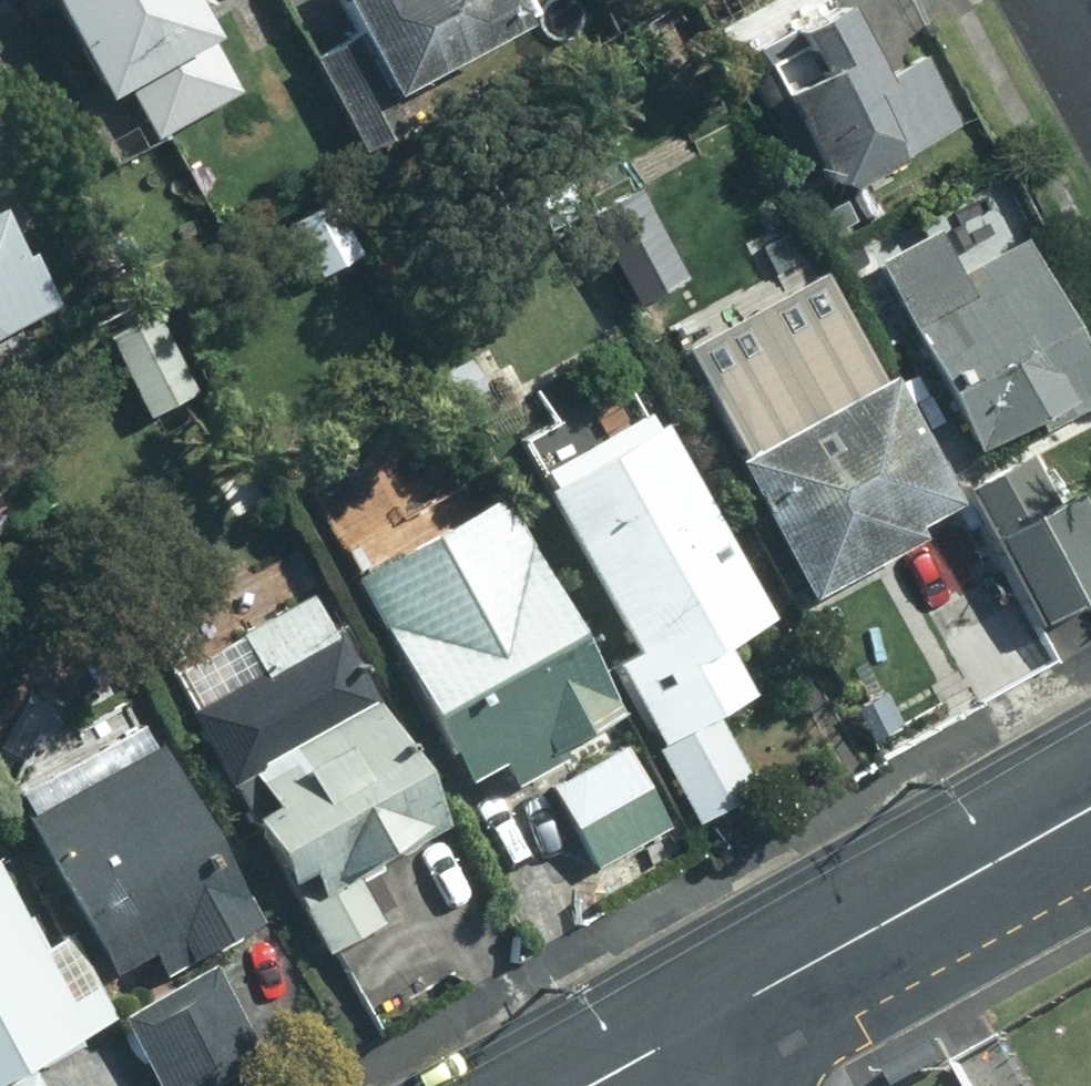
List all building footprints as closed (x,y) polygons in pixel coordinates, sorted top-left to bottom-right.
[(173,0),(35,0),(88,97),(117,81),(148,137),(226,95),(173,0)] [(308,60),(357,148),(397,126),(377,91),(501,23),(488,0),(323,0),(345,39),(308,60)] [(954,124),(917,58),(872,84),(828,4),(734,55),(815,202),(954,124)] [(319,203),(282,223),(310,276),(349,256),(319,203)] [(837,203),(814,215),(824,234),(847,221),(837,203)] [(1090,399),(1090,394),(1007,245),(946,278),(922,234),(860,269),(895,330),(900,327),(968,449),(1052,402),(1059,415),(1090,399)] [(26,304),(0,258),(0,318),(26,304)] [(184,392),(142,314),(98,338),(140,416),(184,392)] [(878,379),(723,464),(798,599),(893,546),(887,537),(948,503),(878,379)] [(756,619),(637,416),(535,476),(541,488),(533,492),(654,699),(721,660),(712,645),(756,619)] [(987,537),(1034,624),(1090,594),(1090,541),(1066,494),(987,537)] [(601,716),(484,501),(340,579),(450,781),(488,760),(501,783),(551,757),(545,747),(601,716)] [(315,641),(292,598),(224,636),(245,672),(177,710),(272,884),(279,881),(319,952),(369,924),(343,876),(429,828),(323,637),(315,641)] [(706,715),(647,748),(689,823),(748,790),(706,715)] [(242,924),(130,728),(8,797),(21,819),(15,822),(101,972),(139,950),(153,975),(242,924)] [(659,827),(614,749),(545,788),(589,867),(659,827)] [(56,938),(27,953),(0,906),(0,1085),(28,1085),(16,1065),(101,1017),(56,938)] [(114,1017),(150,1085),(207,1085),(251,1063),(202,970),(114,1017)] [(888,1066),(898,1084),(946,1059),(936,1039),(888,1066)]
